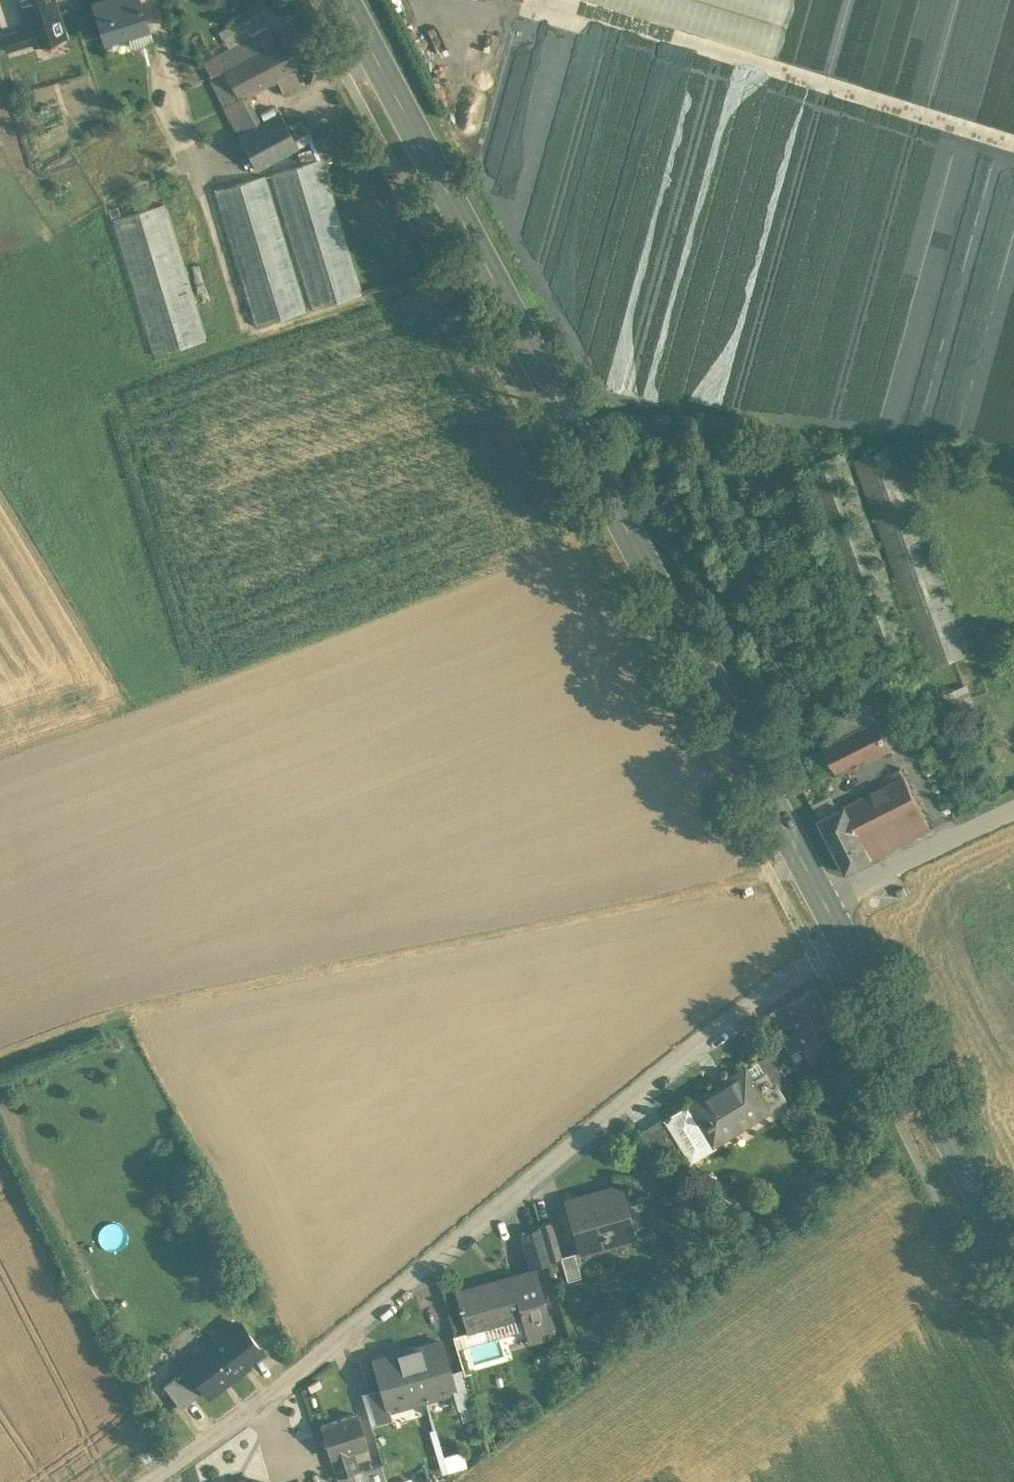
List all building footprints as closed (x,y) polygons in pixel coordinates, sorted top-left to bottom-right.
[(28,21),(57,12),(54,0),(21,0),(28,21)] [(91,2),(104,40),(105,40),(104,37),(126,30),(127,33),(148,26),(140,0),(96,0),(91,2)] [(790,0),(590,0),(773,59),(790,0)] [(306,18),(248,41),(265,84),(322,61),(306,18)] [(148,26),(127,33),(132,47),(153,40),(148,26)] [(30,28),(5,36),(9,48),(34,40),(30,28)] [(248,41),(217,53),(224,70),(234,96),(242,93),(265,84),(248,41)] [(217,53),(205,57),(212,74),(224,70),(217,53)] [(224,70),(212,74),(222,101),(234,96),(224,70)] [(222,101),(221,101),(233,132),(255,124),(242,93),(222,101)] [(233,132),(233,133),(245,166),(297,146),(284,113),(255,124),(233,132)] [(262,162),(266,174),(317,154),(312,142),(262,162)] [(321,157),(271,172),(312,307),(363,291),(321,157)] [(307,308),(265,174),(215,189),(256,324),(307,308)] [(165,203),(113,218),(153,354),(205,338),(165,203)] [(971,652),(896,445),(854,460),(929,667),(971,652)] [(889,713),(877,719),(889,744),(901,738),(889,713)] [(877,719),(823,746),(836,771),(889,744),(877,719)] [(904,775),(845,805),(872,857),(930,828),(904,775)] [(872,857),(845,805),(819,818),(846,871),(872,858),(872,857)] [(904,885),(896,889),(900,897),(908,893),(904,885)] [(814,986),(768,1011),(778,1030),(789,1024),(801,1046),(815,1039),(834,1028),(835,1028),(814,986)] [(789,1024),(778,1030),(789,1052),(801,1046),(789,1024)] [(834,1028),(815,1039),(822,1050),(841,1040),(834,1028)] [(771,1052),(756,1060),(757,1061),(772,1086),(776,1083),(779,1088),(789,1082),(771,1052)] [(744,1068),(688,1102),(689,1102),(703,1126),(704,1126),(713,1141),(722,1135),(785,1097),(779,1088),(776,1083),(772,1086),(757,1061),(744,1069),(744,1068)] [(689,1102),(663,1118),(679,1143),(689,1161),(715,1145),(713,1141),(704,1126),(703,1126),(689,1102)] [(663,1118),(663,1117),(641,1131),(660,1154),(679,1143),(663,1118)] [(621,1184),(569,1199),(583,1249),(607,1242),(605,1236),(607,1236),(606,1232),(631,1225),(634,1235),(636,1234),(621,1184)] [(539,1223),(549,1258),(560,1255),(561,1255),(551,1220),(539,1223)] [(561,1255),(560,1255),(567,1279),(580,1275),(574,1251),(561,1255)] [(512,1282),(460,1296),(458,1290),(457,1291),(468,1330),(470,1329),(469,1326),(520,1311),(529,1339),(553,1332),(547,1312),(546,1312),(534,1269),(510,1276),(512,1282)] [(210,1345),(185,1364),(204,1389),(209,1395),(243,1369),(241,1366),(261,1350),(241,1323),(210,1346),(210,1345)] [(424,1349),(393,1358),(392,1353),(374,1358),(385,1395),(424,1383),(423,1379),(449,1372),(440,1339),(423,1344),(424,1349)] [(187,1366),(163,1384),(180,1407),(204,1389),(187,1366)] [(355,1413),(320,1424),(337,1475),(359,1468),(353,1451),(365,1447),(355,1413)] [(337,1475),(339,1481),(386,1481),(380,1462),(359,1468),(337,1475)]
